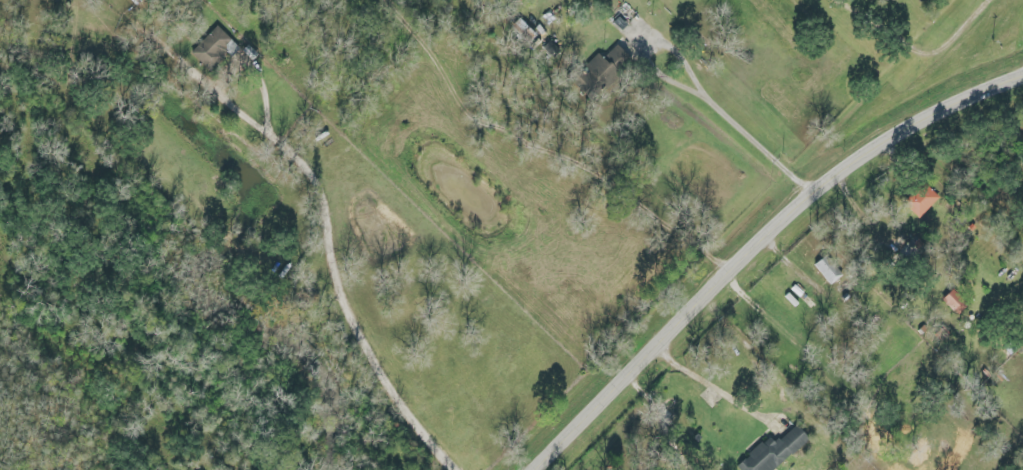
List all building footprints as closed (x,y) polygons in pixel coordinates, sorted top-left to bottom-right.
[(506,30),(525,48),(536,37),(517,19),(506,30)] [(237,49),(214,24),(187,49),(209,74),(237,49)] [(632,64),(615,45),(577,80),(595,99),(632,64)] [(938,199),(925,185),(908,202),(920,215),(938,199)] [(830,287),(842,276),(825,256),(813,266),(830,287)] [(956,317),(967,307),(951,289),(940,300),(956,317)] [(1010,355),(1020,346),(1011,336),(1001,346),(1010,355)] [(808,441),(795,426),(774,444),(768,437),(734,467),(737,469),(775,469),(808,441)]
